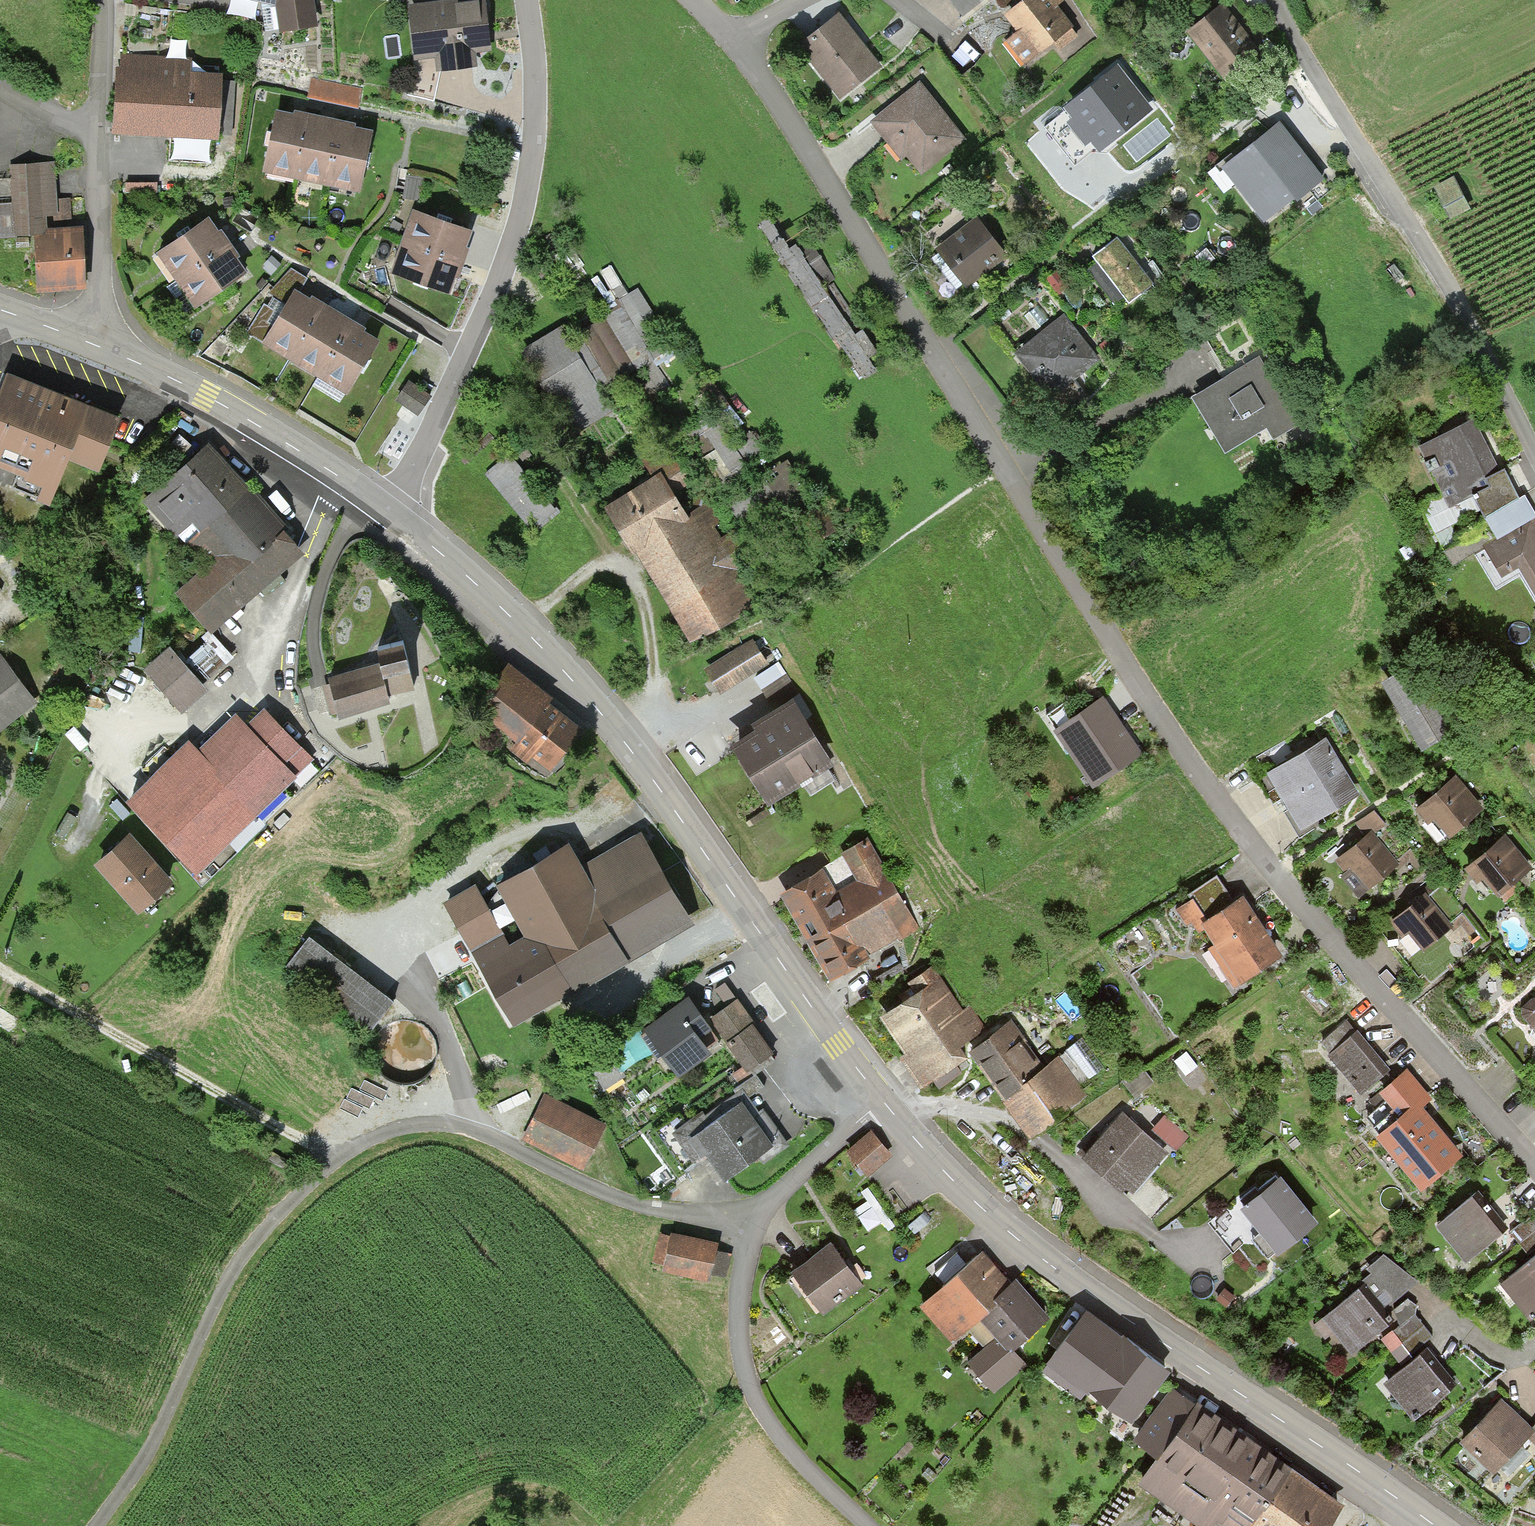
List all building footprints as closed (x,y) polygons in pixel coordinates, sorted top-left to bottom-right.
[(276,7),(279,30),(316,25),(313,0),(247,0),(276,7)] [(1004,17),(1018,34),(1008,42),(1025,64),(1054,42),(1060,50),(1078,36),(1072,29),(1075,27),(1059,7),(1065,2),(1064,0),(1026,0),(1004,17)] [(455,3),(410,8),(416,59),(438,57),(439,71),(475,67),(473,53),(491,51),(486,4),(455,8),(455,3)] [(1224,5),(1187,34),(1223,80),(1205,94),(1217,109),(1236,94),(1232,88),(1267,60),(1224,5)] [(840,16),(800,48),(840,98),(880,65),(862,43),(840,16)] [(119,55),(113,136),(165,140),(217,143),(218,134),(231,135),(235,82),(222,81),(222,74),(190,72),(191,60),(119,55)] [(1119,65),(1046,125),(1076,162),(1095,146),(1099,151),(1105,146),(1153,107),(1119,65)] [(360,86),(311,78),(307,101),(355,110),(360,86)] [(918,84),(869,125),(899,161),(905,156),(922,177),(965,140),(934,103),(918,84)] [(276,113),(263,174),(356,192),(368,132),(276,113)] [(1158,118),(1124,144),(1137,161),(1171,135),(1158,118)] [(1326,180),(1280,123),(1256,142),(1235,158),(1231,154),(1214,168),(1232,190),(1235,187),(1264,223),(1294,199),(1297,203),(1326,180)] [(12,203),(14,239),(32,238),(43,237),(47,230),(72,228),(70,198),(57,199),(55,163),(10,166),(12,203)] [(1453,177),(1434,187),(1450,218),(1469,208),(1453,177)] [(157,184),(126,183),(126,193),(157,194),(157,184)] [(12,203),(0,203),(0,240),(14,239),(12,203)] [(414,213),(391,274),(450,296),(459,272),(467,252),(473,235),(414,213)] [(977,219),(936,249),(964,289),(1005,259),(993,241),(977,219)] [(209,220),(158,255),(196,310),(247,275),(236,261),(240,259),(221,232),(218,234),(209,220)] [(768,221),(758,228),(862,380),(873,372),(864,359),(875,351),(862,333),(854,339),(846,328),(855,321),(833,288),(825,294),(821,288),(834,279),(806,237),(788,250),(768,221)] [(43,237),(32,238),(36,295),(86,292),(83,227),(72,228),(47,230),(43,237)] [(1154,286),(1117,238),(1091,258),(1097,266),(1090,272),(1117,307),(1125,301),(1129,306),(1154,286)] [(601,308),(606,317),(581,332),(613,384),(638,369),(644,378),(657,371),(655,368),(665,362),(667,366),(682,357),(639,285),(629,291),(624,282),(609,290),(615,301),(601,308)] [(263,343),(261,346),(346,397),(380,342),(365,333),(367,330),(359,326),(342,315),(316,299),(311,296),(309,299),(296,291),(273,327),(266,323),(273,311),(264,306),(247,333),(263,343)] [(1064,316),(1015,356),(1051,400),(1099,360),(1064,316)] [(562,328),(522,353),(548,393),(574,434),(611,410),(598,391),(609,384),(578,335),(570,340),(562,328)] [(1237,373),(1192,400),(1224,454),(1266,429),(1273,441),(1299,426),(1260,359),(1237,373)] [(9,377),(0,400),(0,470),(16,476),(10,492),(50,507),(67,463),(96,474),(118,418),(9,377)] [(408,383),(396,401),(419,416),(426,405),(431,398),(408,383)] [(692,439),(704,432),(717,453),(705,461),(723,489),(751,472),(714,414),(687,431),(692,439)] [(1474,420),(1418,449),(1441,495),(1449,509),(1472,497),(1489,489),(1485,481),(1501,473),(1474,420)] [(660,478),(672,497),(694,483),(668,441),(639,459),(653,482),(660,478)] [(298,553),(209,450),(148,502),(206,569),(182,590),(213,626),(298,553)] [(509,459),(487,477),(531,530),(552,512),(509,459)] [(786,464),(727,502),(740,524),(776,502),(783,513),(807,497),(786,464)] [(1480,511),(1484,519),(1520,500),(1504,471),(1501,473),(1485,481),(1489,489),(1472,497),(1480,511)] [(653,482),(604,511),(633,560),(637,559),(689,646),(759,605),(738,569),(751,562),(735,535),(718,545),(707,526),(717,520),(702,495),(679,509),(672,497),(660,478),(653,482)] [(1420,507),(1445,553),(1461,544),(1457,537),(1452,526),(1480,511),(1472,497),(1449,509),(1441,495),(1420,507)] [(1498,542),(1534,520),(1534,514),(1525,497),(1520,500),(1484,519),(1498,542)] [(1474,553),(1475,556),(1498,542),(1484,519),(1457,537),(1461,544),(1445,553),(1453,567),(1474,553)] [(1534,520),(1498,542),(1475,556),(1496,591),(1519,577),(1534,603),(1534,521),(1534,520)] [(753,640),(704,669),(720,695),(768,665),(753,640)] [(380,664),(329,681),(340,721),(390,703),(389,698),(414,692),(403,641),(377,648),(380,664)] [(172,652),(149,671),(182,710),(205,691),(172,652)] [(31,704),(0,665),(0,728),(31,704)] [(1412,669),(1383,686),(1401,716),(1422,753),(1451,736),(1412,669)] [(533,754),(551,768),(581,730),(511,675),(481,713),(517,741),(510,750),(525,763),(533,754)] [(1115,716),(1102,698),(1053,732),(1093,790),(1142,756),(1115,716)] [(756,733),(731,749),(768,809),(833,769),(793,704),(753,728),(756,733)] [(305,761),(261,715),(242,732),(231,720),(193,755),(186,747),(129,799),(192,866),(305,761)] [(1327,741),(1268,776),(1285,803),(1289,810),(1284,813),(1300,840),(1317,829),(1315,825),(1361,797),(1327,741)] [(1426,806),(1416,814),(1428,828),(1435,822),(1449,839),(1482,812),(1455,781),(1426,806)] [(1365,837),(1335,862),(1345,874),(1342,877),(1358,898),(1400,864),(1375,834),(1386,826),(1373,811),(1355,825),(1365,837)] [(478,888),(448,904),(511,1022),(692,925),(644,837),(585,869),(575,850),(502,889),(528,938),(510,948),(478,888)] [(820,874),(778,898),(830,985),(871,961),(868,957),(920,926),(867,837),(816,867),(820,874)] [(1506,837),(1465,872),(1476,886),(1481,881),(1498,901),(1501,898),(1504,902),(1520,888),(1517,884),(1534,870),(1506,837)] [(127,841),(98,868),(141,912),(169,885),(127,841)] [(1186,926),(1191,923),(1199,936),(1204,933),(1215,951),(1211,953),(1233,989),(1281,960),(1249,908),(1244,900),(1233,906),(1216,880),(1189,897),(1192,901),(1176,910),(1186,926)] [(1400,941),(1409,934),(1423,952),(1452,928),(1433,904),(1425,894),(1387,925),(1400,941)] [(308,941),(288,968),(369,1028),(389,1001),(308,941)] [(956,1049),(986,1029),(969,1005),(962,1009),(933,968),(909,985),(917,996),(908,1002),(881,1021),(905,1056),(899,1060),(920,1091),(934,1081),(939,1089),(959,1075),(955,1069),(965,1062),(956,1049)] [(688,999),(644,1030),(677,1077),(709,1054),(706,1049),(718,1041),(688,999)] [(737,1000),(709,1020),(725,1042),(751,1023),(753,1022),(737,1000)] [(1526,1020),(1534,1031),(1534,1002),(1531,1001),(1521,1009),(1523,1016),(1526,1020)] [(1347,1017),(1322,1038),(1330,1047),(1328,1049),(1362,1089),(1391,1065),(1357,1024),(1355,1026),(1347,1017)] [(1012,1021),(968,1056),(1005,1104),(1022,1092),(1020,1090),(1047,1070),(1012,1021)] [(773,1052),(751,1023),(725,1042),(747,1071),(773,1052)] [(1062,1059),(1047,1070),(1020,1090),(1022,1092),(1005,1104),(1003,1105),(1030,1139),(1089,1095),(1062,1059)] [(614,1060),(593,1073),(604,1090),(625,1077),(614,1060)] [(1398,1108),(1375,1127),(1421,1182),(1461,1149),(1442,1126),(1422,1102),(1432,1094),(1407,1064),(1380,1086),(1398,1108)] [(765,1086),(756,1074),(671,1135),(695,1167),(704,1160),(724,1187),(758,1162),(760,1166),(788,1146),(763,1110),(759,1113),(748,1098),(765,1086)] [(543,1097),(522,1141),(583,1170),(604,1126),(573,1111),(543,1097)] [(1087,1156),(1082,1162),(1121,1195),(1126,1190),(1133,1197),(1169,1155),(1123,1115),(1087,1156)] [(1165,1117),(1152,1131),(1174,1151),(1187,1137),(1165,1117)] [(870,1134),(849,1153),(869,1174),(889,1155),(870,1134)] [(1318,1215),(1281,1168),(1241,1200),(1260,1223),(1262,1227),(1252,1235),(1268,1255),(1318,1215)] [(1473,1188),(1435,1218),(1463,1255),(1502,1225),(1490,1210),(1473,1188)] [(1529,1257),(1534,1252),(1534,1219),(1532,1216),(1511,1233),(1529,1257)] [(664,1258),(671,1229),(659,1226),(652,1255),(664,1258)] [(664,1258),(662,1264),(708,1276),(709,1271),(722,1274),(729,1250),(715,1246),(717,1239),(671,1227),(671,1229),(664,1258)] [(1009,1276),(983,1245),(919,1299),(949,1335),(979,1311),(998,1294),(994,1290),(1009,1276)] [(830,1249),(796,1275),(825,1313),(859,1287),(830,1249)] [(1351,1349),(1396,1314),(1386,1303),(1417,1278),(1383,1251),(1358,1271),(1362,1276),(1358,1279),(1319,1310),(1321,1312),(1311,1320),(1324,1336),(1335,1328),(1351,1349)] [(1501,1279),(1529,1318),(1534,1313),(1534,1252),(1529,1257),(1501,1279)] [(1049,1311),(1015,1272),(1009,1276),(994,1290),(998,1294),(979,1311),(980,1313),(997,1332),(983,1343),(967,1357),(994,1389),(1028,1361),(1013,1342),(1049,1311)] [(1407,1295),(1392,1307),(1402,1321),(1381,1337),(1400,1360),(1419,1345),(1433,1334),(1415,1312),(1416,1303),(1407,1295)] [(1121,1328),(1084,1302),(1048,1350),(1052,1353),(1044,1364),(1080,1391),(1088,1381),(1131,1413),(1169,1361),(1122,1326),(1121,1328)] [(997,1332),(980,1313),(967,1325),(983,1343),(997,1332)] [(1400,1360),(1382,1375),(1412,1412),(1450,1382),(1435,1364),(1419,1345),(1400,1360)] [(1134,1433),(1157,1448),(1193,1396),(1171,1381),(1134,1433)] [(1501,1392),(1458,1435),(1493,1468),(1527,1433),(1534,1426),(1532,1423),(1501,1392)] [(1193,1396),(1157,1448),(1136,1479),(1204,1525),(1209,1525),(1214,1519),(1225,1525),(1325,1525),(1346,1497),(1195,1393),(1193,1396)] [(1527,1433),(1534,1441),(1534,1419),(1532,1423),(1534,1426),(1527,1433)]
